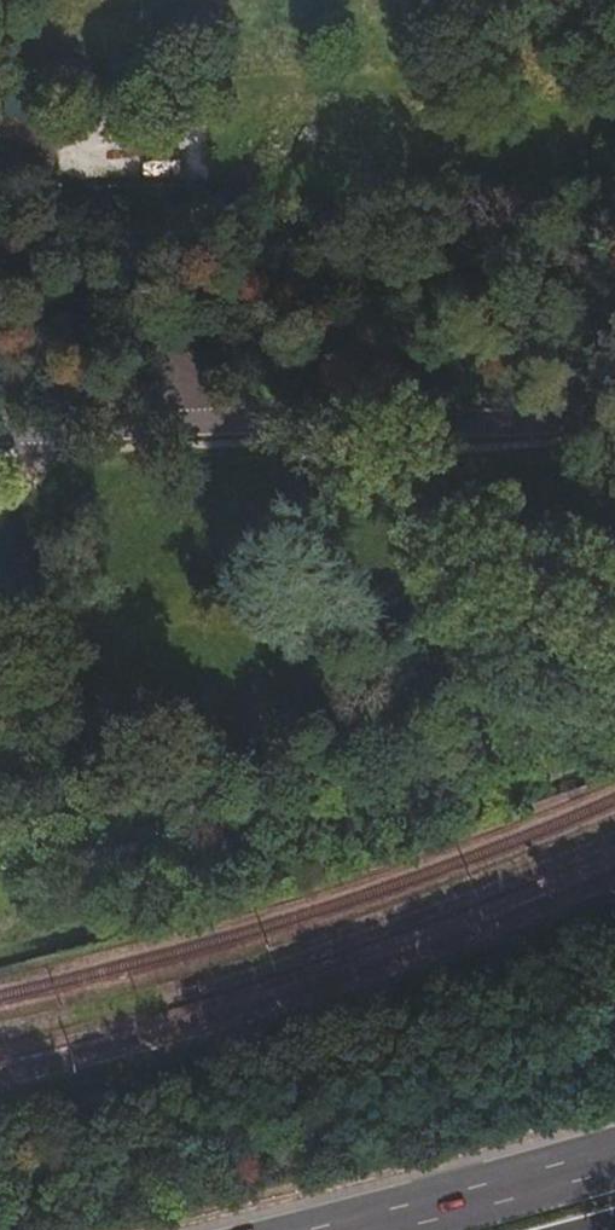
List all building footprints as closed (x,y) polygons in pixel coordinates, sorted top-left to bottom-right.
[(530,14),(553,13),(552,0),(530,0),(530,14)] [(566,12),(585,10),(585,0),(565,0),(566,12)]
